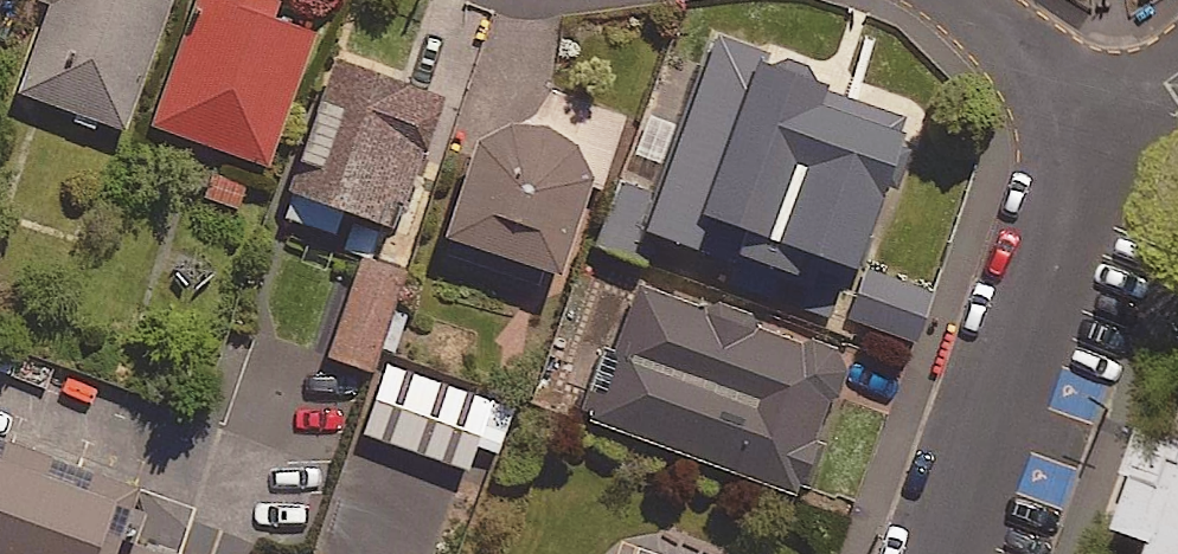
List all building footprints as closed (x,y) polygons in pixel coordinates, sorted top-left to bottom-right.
[(15,97),(121,135),(169,0),(49,0),(15,97)] [(259,0),(195,0),(148,130),(263,172),(312,39),(267,23),(274,5),(259,0)] [(928,117),(716,40),(641,245),(690,263),(702,229),(752,248),(744,271),(800,291),(808,268),(865,289),(928,117)] [(439,105),(336,66),(278,219),(329,239),(337,216),(389,236),(439,105)] [(535,296),(539,285),(552,290),(590,181),(600,184),(621,122),(547,96),(533,137),(506,127),(476,142),(438,251),(450,255),(446,266),(535,296)] [(404,278),(358,262),(324,359),(370,375),(404,278)] [(817,446),(811,444),(839,368),(640,295),(592,425),(797,500),(817,446)] [(360,436),(466,476),(473,457),(487,462),(506,412),(386,367),(360,436)] [(1171,435),(1136,423),(1122,463),(1128,468),(1114,511),(1156,526),(1146,553),(1177,553),(1177,414),(1171,435)] [(0,439),(0,553),(171,553),(132,540),(149,492),(0,439)]
